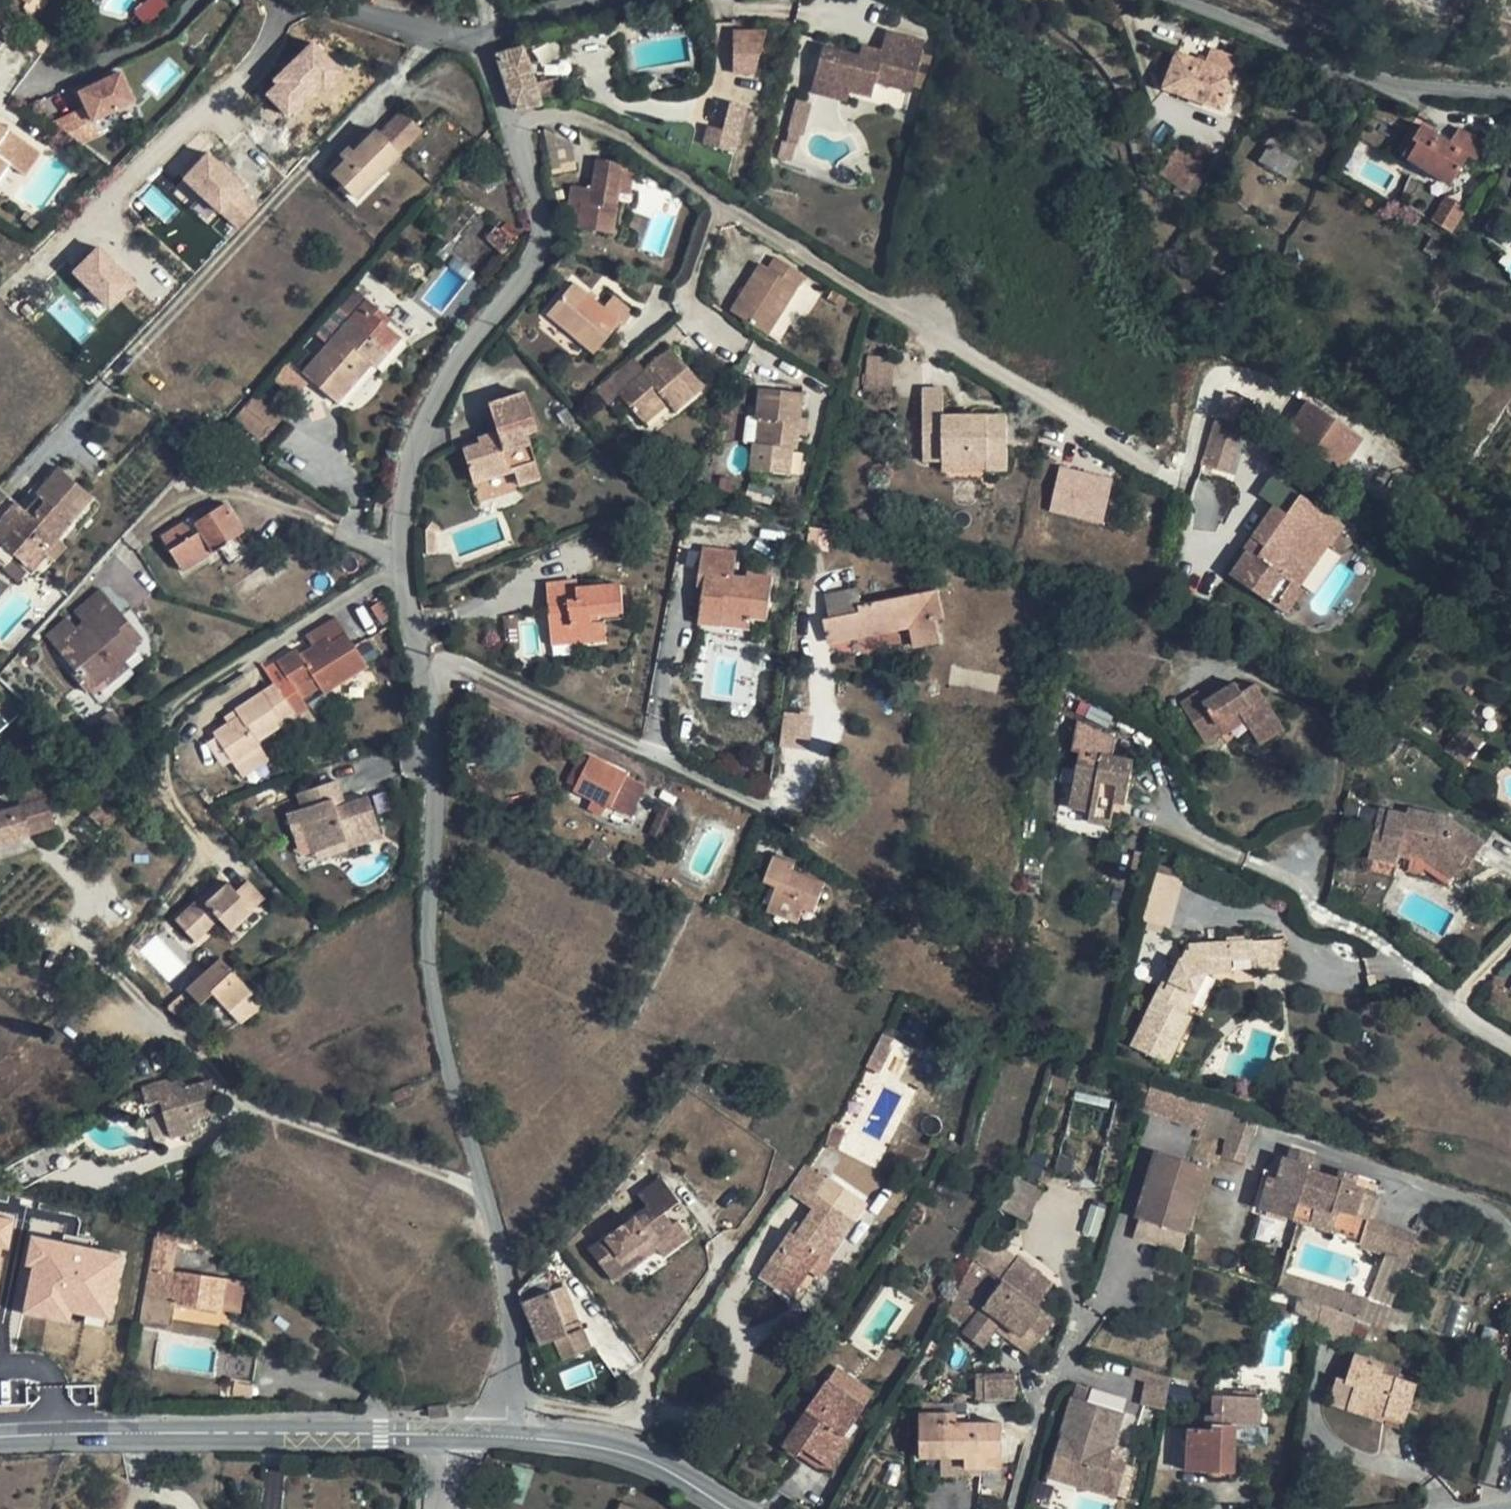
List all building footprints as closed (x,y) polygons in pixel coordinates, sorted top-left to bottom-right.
[(27,2),(36,8),(42,0),(28,0),(27,2)] [(165,5),(161,0),(149,0),(136,10),(144,21),(165,5)] [(770,45),(759,15),(744,20),(756,50),(770,45)] [(875,84),(911,92),(922,42),(884,34),(879,54),(877,63),(858,59),(821,51),(815,79),(832,83),(830,90),(849,94),(872,100),(875,84)] [(291,120),(340,66),(310,39),(261,93),(291,120)] [(532,70),(523,47),(497,56),(514,110),(542,104),(537,86),(532,70)] [(879,54),(860,49),(858,59),(877,63),(879,54)] [(1238,73),(1178,49),(1164,85),(1224,108),(1238,73)] [(832,83),(815,79),(811,96),(847,104),(849,94),(830,90),(832,83)] [(793,161),(809,102),(794,99),(779,157),(793,161)] [(739,152),(750,106),(734,102),(727,130),(713,126),(708,145),(739,152)] [(423,130),(403,111),(380,134),(376,131),(354,153),(349,148),(342,155),(347,160),(332,175),(357,198),(400,154),(399,153),(423,130)] [(1453,142),(1424,125),(1417,137),(1415,141),(1419,143),(1410,160),(1451,186),(1471,157),(1477,160),(1487,144),(1462,129),(1453,142)] [(10,168),(26,180),(43,155),(0,126),(0,182),(10,168)] [(566,139),(547,127),(543,128),(547,149),(549,150),(554,175),(578,169),(574,144),(566,139)] [(1257,164),(1290,178),(1299,157),(1266,142),(1257,164)] [(1205,164),(1180,146),(1160,173),(1186,190),(1200,171),(1205,164)] [(205,151),(180,180),(238,229),(263,200),(205,151)] [(623,163),(597,159),(593,188),(572,185),(569,209),(581,210),(578,228),(614,233),(619,192),(623,163)] [(634,164),(623,163),(619,192),(630,194),(634,164)] [(1215,183),(1200,171),(1186,190),(1201,201),(1215,183)] [(1469,208),(1449,195),(1432,221),(1452,234),(1469,208)] [(1445,243),(1434,237),(1427,250),(1438,256),(1445,243)] [(449,255),(440,247),(434,254),(442,262),(449,255)] [(806,276),(777,258),(770,270),(762,264),(733,311),(770,335),(806,276)] [(604,308),(574,283),(548,314),(569,332),(594,354),(621,322),(624,325),(635,313),(615,295),(604,308)] [(328,340),(363,297),(353,289),(318,332),(328,340)] [(847,298),(835,291),(830,299),(843,306),(847,298)] [(389,319),(368,301),(305,373),(337,400),(371,362),(375,365),(400,337),(385,324),(389,319)] [(569,332),(548,314),(543,319),(564,337),(569,332)] [(706,388),(673,349),(648,371),(620,393),(643,419),(666,399),(670,404),(677,412),(706,388)] [(897,359),(870,356),(866,395),(892,398),(897,359)] [(609,381),(620,393),(648,371),(635,358),(609,381)] [(608,403),(620,393),(609,381),(598,390),(608,403)] [(805,394),(761,389),(757,418),(759,419),(764,419),(761,444),(756,443),(755,443),(752,470),(792,474),(795,448),(799,448),(805,394)] [(945,416),(945,390),(924,390),(925,460),(944,460),(990,459),(990,470),(1010,469),(1008,416),(945,416)] [(537,429),(525,393),(489,404),(498,431),(484,436),(486,442),(480,444),(463,449),(474,483),(515,470),(519,484),(542,478),(527,432),(537,429)] [(279,416),(254,395),(234,418),(259,439),(279,416)] [(670,404),(666,399),(643,419),(647,424),(670,404)] [(1244,426),(1217,418),(1202,465),(1229,472),(1244,426)] [(1331,428),(1308,461),(1335,480),(1358,448),(1331,428)] [(486,442),(484,436),(478,438),(480,444),(486,442)] [(990,470),(990,459),(944,460),(944,471),(990,470)] [(1048,511),(1102,525),(1114,477),(1060,463),(1048,511)] [(60,468),(37,495),(44,501),(31,514),(30,515),(22,523),(11,513),(18,505),(0,490),(0,546),(3,543),(31,567),(45,551),(56,538),(92,496),(60,468)] [(1300,497),(1288,489),(1277,504),(1289,513),(1300,497)] [(1346,525),(1303,494),(1300,497),(1289,513),(1277,504),(1254,537),(1265,546),(1258,557),(1280,573),(1309,531),(1319,538),(1330,545),(1346,525)] [(244,531),(226,504),(194,523),(199,531),(193,535),(185,522),(162,536),(184,571),(221,548),(228,544),(227,542),(239,534),(244,531)] [(30,515),(18,505),(11,513),(22,523),(30,515)] [(194,523),(191,518),(185,522),(193,535),(199,531),(194,523)] [(441,527),(433,522),(426,530),(427,554),(437,554),(437,532),(441,527)] [(1319,538),(1309,531),(1280,573),(1291,580),(1319,538)] [(251,554),(239,534),(227,542),(228,544),(221,548),(232,565),(251,554)] [(65,546),(56,538),(45,551),(54,559),(65,546)] [(19,581),(31,567),(3,543),(0,546),(0,564),(19,581)] [(738,551),(704,546),(699,588),(705,589),(712,590),(710,602),(703,601),(700,622),(721,625),(722,618),(752,622),(753,617),(768,619),(773,577),(748,574),(747,579),(734,577),(738,551)] [(578,589),(578,581),(549,584),(553,645),(607,641),(606,620),(605,613),(625,611),(623,585),(578,589)] [(113,603),(102,589),(75,612),(73,610),(46,636),(58,651),(87,626),(113,603)] [(712,590),(705,589),(703,601),(710,602),(712,590)] [(945,618),(940,590),(862,606),(859,591),(827,598),(831,619),(826,620),(829,641),(914,624),(919,647),(942,643),(937,619),(945,618)] [(390,615),(379,600),(370,606),(380,621),(390,615)] [(124,615),(113,603),(87,626),(58,651),(76,672),(72,675),(87,695),(95,688),(126,661),(122,657),(134,646),(143,638),(133,626),(125,632),(117,621),(124,615)] [(626,617),(625,611),(605,613),(606,620),(626,617)] [(133,626),(124,615),(117,621),(125,632),(133,626)] [(336,617),(320,627),(328,638),(331,643),(346,633),(336,617)] [(752,622),(722,618),(721,625),(751,629),(752,622)] [(368,666),(346,633),(331,643),(328,638),(313,647),(300,655),(296,650),(277,662),(282,670),(271,678),(276,684),(274,685),(263,693),(236,711),(239,716),(214,733),(234,764),(261,747),(258,742),(284,724),(282,722),(293,714),(295,717),(309,708),(306,704),(296,689),(314,678),(321,688),(327,684),(331,689),(368,666)] [(1076,647),(1060,642),(1057,655),(1072,659),(1076,647)] [(122,657),(126,661),(138,651),(134,646),(122,657)] [(130,665),(126,661),(95,688),(99,692),(130,665)] [(1243,692),(1237,683),(1206,701),(1201,693),(1182,704),(1207,743),(1224,733),(1219,725),(1241,712),(1245,720),(1261,744),(1286,729),(1257,684),(1243,692)] [(331,689),(327,684),(321,688),(324,692),(331,689)] [(1063,693),(1051,691),(1048,706),(1060,708),(1063,693)] [(780,741),(809,744),(811,714),(782,712),(780,741)] [(1245,720),(1241,712),(1219,725),(1224,733),(1245,720)] [(1117,740),(1078,722),(1073,750),(1081,752),(1070,807),(1092,812),(1090,821),(1113,826),(1115,812),(1116,803),(1123,803),(1127,804),(1135,761),(1114,757),(1117,740)] [(1466,756),(1480,736),(1464,725),(1450,746),(1466,756)] [(1480,736),(1466,756),(1471,759),(1485,739),(1480,736)] [(1466,756),(1450,746),(1446,752),(1462,762),(1466,756)] [(269,759),(261,747),(234,764),(242,776),(269,759)] [(591,759),(581,755),(569,783),(577,787),(591,759)] [(646,785),(591,758),(591,759),(577,787),(577,789),(595,798),(609,805),(631,816),(641,796),(646,785)] [(340,795),(335,781),(297,794),(302,809),(295,811),(310,854),(315,852),(345,842),(348,850),(381,837),(367,796),(344,805),(334,808),(331,800),(341,797),(340,795)] [(18,791),(22,807),(49,799),(44,783),(18,791)] [(123,808),(108,796),(92,815),(108,828),(123,808)] [(653,802),(641,796),(631,816),(644,823),(653,802)] [(344,805),(341,797),(331,800),(334,808),(344,805)] [(609,805),(595,798),(589,809),(603,817),(609,805)] [(0,814),(0,843),(57,826),(49,799),(22,807),(0,814)] [(676,813),(662,807),(651,833),(665,840),(676,813)] [(1448,818),(1409,809),(1408,815),(1390,812),(1386,830),(1376,829),(1370,857),(1399,864),(1401,853),(1429,858),(1428,860),(1454,878),(1463,865),(1469,870),(1486,844),(1448,818)] [(1390,812),(1379,810),(1376,829),(1386,830),(1390,812)] [(310,854),(295,811),(287,814),(302,857),(310,854)] [(348,850),(345,842),(315,852),(317,860),(348,850)] [(795,865),(775,857),(766,880),(778,885),(769,909),(800,922),(806,908),(816,911),(827,883),(794,870),(795,865)] [(1144,922),(1172,926),(1181,875),(1153,870),(1144,922)] [(264,899),(248,881),(236,892),(254,909),(264,899)] [(236,892),(228,884),(221,890),(207,903),(201,897),(176,920),(195,941),(219,919),(230,931),(243,920),(254,909),(236,892)] [(216,884),(201,897),(207,903),(221,890),(216,884)] [(248,926),(243,920),(230,931),(225,936),(230,942),(248,926)] [(1286,969),(1284,940),(1193,944),(1191,946),(1173,980),(1167,990),(1162,988),(1133,1047),(1169,1063),(1192,1017),(1187,1014),(1208,972),(1234,971),(1233,959),(1253,958),(1254,970),(1286,969)] [(220,959),(194,983),(209,996),(213,993),(235,974),(232,970),(220,959)] [(235,974),(213,993),(231,1012),(251,992),(250,991),(235,974)] [(1173,980),(1166,976),(1162,988),(1167,990),(1173,980)] [(209,996),(194,983),(187,989),(167,1008),(182,1019),(209,996)] [(265,1006),(251,992),(231,1012),(241,1025),(265,1006)] [(884,1034),(893,1039),(897,1031),(888,1027),(884,1034)] [(894,1039),(893,1039),(884,1034),(881,1041),(890,1046),(894,1039)] [(890,1046),(881,1041),(867,1066),(880,1074),(893,1048),(890,1046)] [(174,1082),(164,1080),(157,1081),(145,1087),(149,1103),(160,1100),(171,1137),(186,1133),(198,1129),(194,1117),(219,1111),(211,1081),(186,1087),(174,1082)] [(1147,1091),(1144,1113),(1200,1122),(1203,1100),(1147,1091)] [(1260,1121),(1236,1114),(1225,1148),(1248,1156),(1260,1121)] [(847,1129),(833,1125),(827,1145),(841,1149),(847,1129)] [(201,1138),(198,1129),(186,1133),(189,1142),(201,1138)] [(1315,1154),(1294,1148),(1291,1159),(1287,1157),(1281,1179),(1272,1176),(1263,1209),(1363,1241),(1369,1220),(1377,1198),(1377,1195),(1374,1191),(1371,1189),(1359,1186),(1362,1177),(1346,1172),(1343,1181),(1309,1171),(1315,1154)] [(1209,1167),(1160,1152),(1146,1197),(1169,1204),(1163,1225),(1189,1233),(1209,1167)] [(830,1181),(807,1164),(788,1191),(811,1207),(820,1194),(830,1181)] [(1003,1211),(1028,1219),(1039,1187),(1014,1179),(1003,1211)] [(661,1252),(666,1259),(694,1238),(684,1224),(678,1229),(668,1216),(683,1205),(666,1181),(643,1198),(653,1211),(632,1226),(619,1236),(595,1254),(617,1284),(661,1252)] [(824,1197),(820,1194),(811,1207),(815,1210),(824,1197)] [(856,1220),(824,1197),(815,1210),(804,1227),(798,1236),(791,1231),(768,1264),(801,1288),(812,1271),(819,1276),(856,1220)] [(1169,1204),(1146,1197),(1139,1218),(1163,1225),(1169,1204)] [(10,1216),(0,1214),(0,1283),(10,1216)] [(619,1236),(632,1226),(626,1218),(612,1228),(619,1236)] [(1397,1229),(1369,1220),(1363,1241),(1361,1244),(1390,1254),(1397,1229)] [(182,1229),(165,1222),(164,1227),(159,1226),(148,1290),(146,1305),(173,1310),(174,1301),(221,1308),(225,1281),(171,1274),(177,1239),(193,1247),(197,1238),(182,1229)] [(804,1227),(797,1222),(791,1231),(798,1236),(804,1227)] [(1418,1236),(1397,1229),(1390,1254),(1411,1260),(1418,1236)] [(20,1315),(69,1322),(71,1312),(114,1319),(124,1251),(32,1237),(20,1315)] [(1002,1280),(1039,1307),(1055,1285),(1019,1257),(1011,1268),(981,1246),(974,1260),(1002,1280)] [(960,1289),(985,1307),(1002,1280),(974,1260),(960,1289)] [(801,1288),(768,1264),(761,1275),(793,1298),(801,1288)] [(1368,1303),(1367,1305),(1388,1314),(1403,1278),(1381,1269),(1368,1303)] [(1362,1320),(1367,1305),(1368,1303),(1283,1274),(1278,1293),(1321,1307),(1325,1308),(1356,1319),(1362,1320)] [(1056,1320),(1039,1307),(1002,1280),(985,1307),(970,1327),(965,1334),(983,1348),(1003,1320),(1025,1336),(1031,1328),(1044,1338),(1056,1320)] [(243,1283),(225,1281),(221,1308),(239,1311),(243,1283)] [(985,1307),(960,1289),(948,1311),(970,1327),(985,1307)] [(570,1335),(553,1291),(526,1302),(543,1344),(570,1335)] [(1348,1344),(1356,1319),(1325,1308),(1317,1334),(1348,1344)] [(232,1354),(207,1350),(204,1372),(229,1376),(232,1354)] [(1386,1364),(1356,1355),(1349,1382),(1357,1385),(1350,1409),(1404,1426),(1419,1385),(1401,1379),(1383,1373),(1386,1364)] [(1404,1370),(1386,1364),(1383,1373),(1401,1379),(1404,1370)] [(1146,1382),(1148,1370),(1135,1366),(1131,1377),(1146,1382)] [(1172,1378),(1148,1370),(1146,1382),(1142,1405),(1167,1410),(1172,1378)] [(1016,1398),(1017,1374),(977,1375),(977,1399),(1016,1398)] [(1357,1385),(1349,1382),(1338,1379),(1330,1403),(1350,1409),(1357,1385)] [(866,1406),(830,1381),(785,1445),(799,1455),(805,1447),(834,1468),(852,1441),(846,1437),(866,1406)] [(1091,1386),(1078,1385),(1074,1398),(1086,1401),(1091,1386)] [(1086,1401),(1074,1398),(1056,1458),(1083,1467),(1078,1485),(1101,1492),(1117,1498),(1124,1477),(1128,1465),(1111,1459),(1114,1447),(1124,1414),(1086,1401)] [(1214,1425),(1239,1427),(1264,1429),(1267,1402),(1222,1398),(1220,1418),(1215,1417),(1214,1425)] [(450,1418),(449,1408),(430,1410),(431,1419),(450,1418)] [(958,1423),(958,1414),(921,1415),(922,1457),(967,1457),(967,1468),(1004,1468),(1003,1423),(958,1423)] [(1239,1427),(1214,1425),(1214,1431),(1189,1429),(1188,1469),(1237,1473),(1239,1427)] [(834,1468),(805,1447),(799,1455),(828,1477),(834,1468)] [(1131,1453),(1114,1447),(1111,1459),(1128,1465),(1131,1453)] [(1083,1467),(1056,1458),(1051,1476),(1078,1485),(1083,1467)] [(1132,1480),(1124,1477),(1117,1498),(1126,1500),(1132,1480)]
